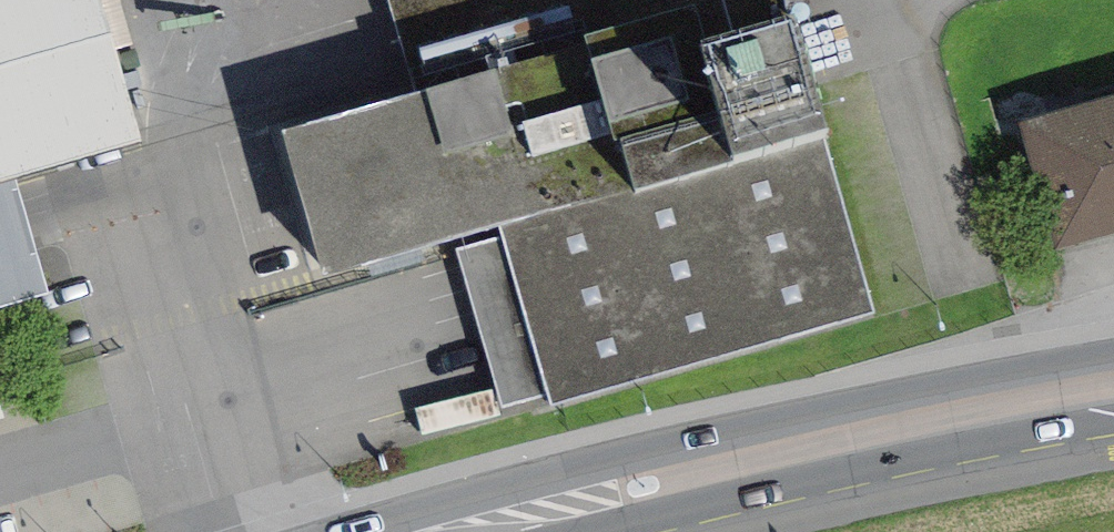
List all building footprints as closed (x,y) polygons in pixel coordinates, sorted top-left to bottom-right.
[(142,147),(115,46),(102,0),(0,0),(0,187),(142,147)] [(115,46),(132,41),(120,0),(102,0),(115,46)] [(553,407),(876,312),(826,137),(787,0),(695,0),(692,1),(413,83),(273,125),(315,271),(500,217),(505,233),(549,392),(553,407)] [(413,83),(692,1),(695,0),(389,0),(413,83)] [(1019,117),(1056,247),(1113,230),(1113,90),(1019,117)] [(549,392),(505,233),(456,247),(501,406),(549,392)]
